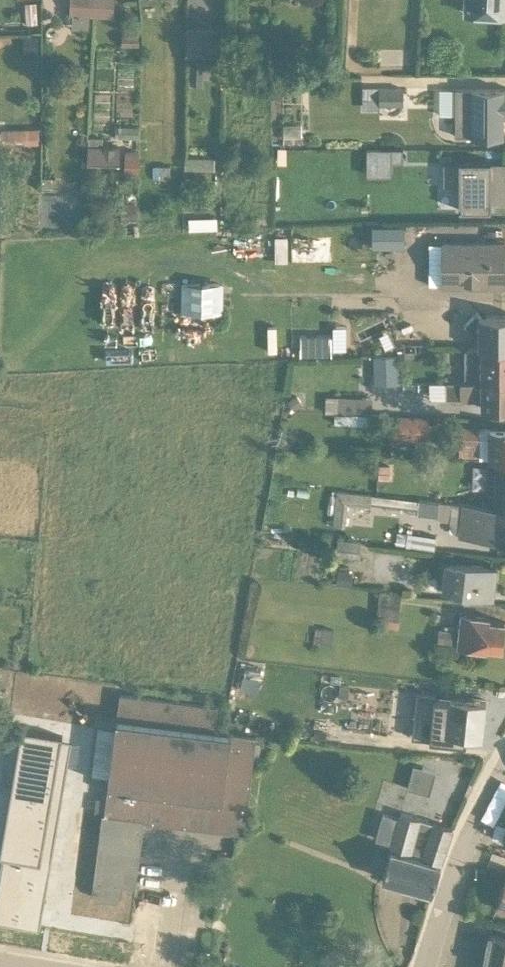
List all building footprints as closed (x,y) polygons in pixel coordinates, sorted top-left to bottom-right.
[(56,12),(116,12),(116,0),(56,0),(56,12)] [(191,17),(190,70),(216,71),(217,18),(191,17)] [(378,98),(378,92),(405,93),(405,77),(365,75),(364,97),(378,98)] [(455,80),(454,127),(502,128),(502,110),(504,110),(504,79),(455,80)] [(89,151),(123,152),(123,135),(104,134),(104,127),(90,126),(89,151)] [(443,175),(459,175),(460,201),(490,201),(490,195),(504,195),(504,154),(443,154),(443,175)] [(406,236),(406,214),(373,215),(374,236),(406,236)] [(428,234),(428,276),(504,275),(504,234),(428,234)] [(181,263),(181,298),(222,298),(222,263),(181,263)] [(472,306),(465,315),(477,327),(477,339),(504,340),(504,307),(472,306)] [(331,327),(300,327),(300,348),(331,348),(331,327)] [(477,339),(464,340),(465,371),(504,371),(504,340),(477,339)] [(398,346),(372,347),(373,374),(399,374),(398,346)] [(429,373),(429,388),(459,389),(459,391),(480,391),(480,398),(504,398),(504,371),(465,371),(464,373),(429,373)] [(371,389),(337,387),(337,403),(370,405),(371,389)] [(351,404),(350,415),(370,416),(370,405),(351,404)] [(390,406),(389,427),(424,429),(425,407),(390,406)] [(459,417),(458,445),(478,446),(478,449),(494,449),(504,449),(504,420),(499,420),(498,417),(459,417)] [(504,498),(504,449),(494,449),(493,463),(487,463),(486,497),(504,498)] [(421,505),(436,507),(436,510),(447,512),(448,513),(450,518),(463,528),(496,531),(497,533),(504,533),(504,498),(486,497),(439,492),(336,481),(335,484),(329,484),(328,496),(334,497),(332,515),(344,517),(347,496),(370,498),(371,495),(384,496),(385,502),(400,504),(401,497),(409,498),(409,503),(421,505)] [(433,540),(435,527),(407,523),(396,523),(395,526),(384,525),(383,533),(433,540)] [(360,532),(337,529),(335,546),(359,548),(360,532)] [(445,548),(439,548),(436,578),(452,580),(452,582),(492,586),(496,556),(455,551),(455,553),(445,551),(445,548)] [(338,560),(336,575),(350,576),(351,562),(338,560)] [(400,585),(378,582),(375,616),(398,618),(399,610),(397,610),(400,585)] [(438,619),(437,632),(484,638),(485,636),(501,637),(503,612),(487,610),(487,607),(459,605),(457,621),(438,619)] [(314,618),(312,632),(331,635),(333,620),(322,619),(314,618)] [(243,659),(239,680),(258,683),(262,662),(243,659)] [(115,718),(109,767),(106,788),(104,803),(104,805),(143,810),(224,820),(243,822),(255,726),(215,720),(217,695),(120,683),(115,718)] [(417,687),(413,730),(465,735),(465,731),(484,733),(488,694),(450,690),(449,694),(434,693),(434,689),(417,687)] [(109,767),(115,718),(96,716),(90,764),(109,767)] [(22,721),(0,845),(0,911),(33,916),(66,729),(22,721)] [(435,763),(412,757),(406,780),(428,786),(435,763)] [(104,803),(106,788),(95,786),(93,802),(104,803)] [(397,808),(390,833),(389,840),(381,869),(431,882),(452,818),(399,802),(397,808)] [(143,810),(104,805),(101,804),(92,882),(96,888),(114,890),(120,885),(122,875),(135,876),(143,810)] [(390,833),(397,808),(382,804),(375,829),(390,833)] [(495,898),(504,901),(504,866),(495,898)] [(478,966),(504,966),(504,927),(487,924),(478,966)]
